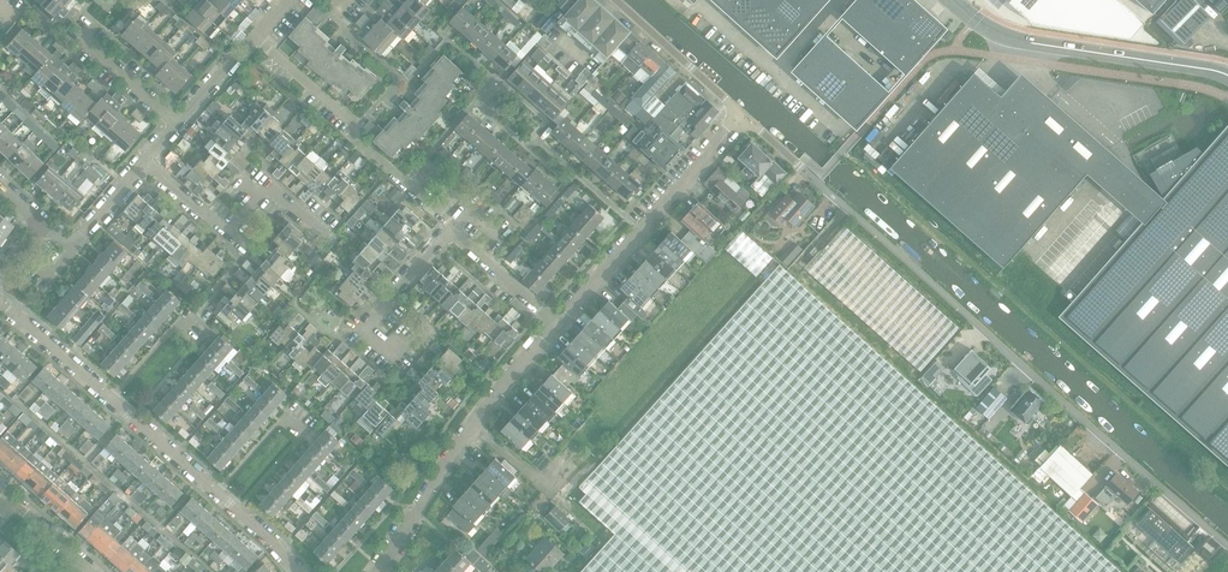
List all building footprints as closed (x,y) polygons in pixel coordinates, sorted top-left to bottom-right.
[(33,5),(34,6),(39,10),(51,21),(55,16),(59,12),(64,17),(66,15),(70,11),(64,6),(57,0),(38,0),(37,0),(33,5)] [(70,11),(74,6),(75,5),(71,2),(73,0),(57,0),(70,11)] [(131,4),(135,8),(140,3),(137,0),(135,0),(131,4)] [(209,0),(201,0),(195,6),(218,27),(227,17),(209,1),(210,1),(209,0)] [(210,1),(209,1),(227,17),(236,7),(228,0),(211,0),(210,1)] [(390,0),(386,0),(383,3),(390,9),(394,4),(390,0)] [(425,5),(420,0),(408,0),(404,4),(422,19),(431,9),(425,5)] [(512,9),(517,3),(514,0),(503,0),(512,9)] [(551,7),(557,13),(555,15),(559,20),(562,16),(563,16),(573,5),(577,0),(558,0),(551,7)] [(604,8),(595,0),(577,0),(573,5),(563,16),(607,57),(610,54),(611,55),(631,32),(604,8)] [(777,56),(827,0),(714,0),(777,56)] [(842,17),(905,74),(946,29),(914,0),(857,0),(842,17)] [(1008,2),(1032,23),(1130,38),(1144,22),(1119,0),(1010,0),(1008,2)] [(1152,13),(1164,0),(1138,0),(1152,13)] [(1160,19),(1183,43),(1210,17),(1194,0),(1181,0),(1160,19)] [(1208,0),(1220,12),(1227,4),(1227,0),(1208,0)] [(161,1),(156,7),(161,11),(166,5),(161,1)] [(380,7),(386,13),(390,9),(383,3),(380,7)] [(404,4),(396,14),(413,29),(422,19),(404,4)] [(166,15),(171,9),(166,5),(161,11),(166,15)] [(378,80),(370,74),(367,77),(355,66),(353,69),(339,57),(347,49),(341,43),(333,52),(320,41),(323,38),(311,27),(314,24),(316,26),(326,14),(316,5),(292,33),(297,37),(294,40),(306,51),(303,54),(315,65),(313,68),(326,80),(329,77),(341,88),(344,84),(356,95),(359,92),(364,96),(378,80)] [(80,12),(74,6),(70,11),(76,17),(80,12)] [(186,16),(209,37),(218,27),(195,6),(186,16)] [(396,14),(390,9),(386,13),(380,7),(378,10),(384,15),(382,18),(387,23),(387,24),(399,34),(399,35),(404,40),(413,29),(396,14)] [(450,21),(452,23),(461,31),(475,17),(463,7),(450,21)] [(506,9),(502,14),(510,21),(514,16),(506,9)] [(555,15),(548,9),(536,23),(547,32),(559,20),(555,15)] [(66,15),(72,21),(76,17),(70,11),(66,15)] [(133,44),(148,26),(151,23),(141,13),(122,34),(133,44)] [(371,19),(365,13),(361,18),(367,24),(371,19)] [(516,27),(521,22),(514,16),(510,21),(516,27)] [(461,31),(472,40),(485,26),(475,17),(461,31)] [(181,18),(176,24),(180,29),(186,22),(181,18)] [(357,23),(363,28),(367,24),(361,18),(357,23)] [(387,23),(382,18),(373,29),(390,44),(399,35),(399,34),(387,24),(387,23)] [(39,22),(34,28),(38,32),(44,26),(39,22)] [(185,33),(190,26),(186,22),(180,29),(185,33)] [(2,42),(7,46),(17,55),(33,37),(18,24),(2,42)] [(38,32),(43,36),(49,30),(44,26),(38,32)] [(148,26),(133,44),(142,52),(158,34),(148,26)] [(472,40),(482,50),(496,36),(485,26),(472,40)] [(364,39),(381,54),(390,44),(373,29),(364,39)] [(954,34),(950,30),(944,37),(949,40),(954,34)] [(611,55),(622,64),(629,56),(641,42),(631,32),(611,55)] [(142,52),(152,61),(168,43),(158,34),(142,52)] [(544,34),(537,42),(545,50),(551,43),(546,39),(548,37),(544,34)] [(890,91),(826,35),(794,71),(857,128),(890,91)] [(201,36),(195,42),(200,46),(206,40),(201,36)] [(482,50),(493,59),(507,45),(496,36),(482,50)] [(17,55),(27,64),(43,46),(33,37),(17,55)] [(53,45),(58,49),(63,43),(59,39),(53,45)] [(205,50),(210,44),(206,40),(200,46),(205,50)] [(633,74),(634,72),(635,73),(653,52),(641,42),(629,56),(622,64),(633,74)] [(58,59),(68,47),(63,43),(58,49),(53,55),(37,73),(36,72),(32,77),(42,87),(58,69),(63,64),(58,59)] [(173,57),(178,52),(168,43),(152,61),(161,69),(173,57)] [(504,69),(517,54),(507,45),(493,59),(504,69)] [(27,64),(36,72),(37,73),(53,55),(43,46),(27,64)] [(538,62),(543,57),(544,58),(546,55),(538,48),(531,56),(538,62)] [(635,73),(646,83),(652,76),(664,62),(653,52),(635,73)] [(420,53),(417,57),(417,62),(421,65),(426,59),(421,54),(420,53)] [(448,88),(452,84),(459,76),(456,73),(460,68),(445,54),(438,62),(441,65),(430,77),(433,80),(423,92),(426,94),(414,108),(405,100),(400,105),(409,113),(398,126),(395,124),(384,136),(380,133),(382,131),(370,121),(362,130),(390,155),(394,150),(397,153),(408,140),(411,143),(421,131),(425,134),(437,120),(434,118),(444,105),(441,103),(452,91),(448,88)] [(173,57),(161,69),(157,75),(167,84),(183,66),(173,57)] [(507,80),(516,89),(535,67),(526,59),(507,80)] [(74,62),(68,68),(73,72),(78,66),(74,62)] [(647,126),(653,119),(655,116),(644,107),(654,95),(675,72),(664,62),(652,76),(646,83),(632,98),(634,100),(627,107),(647,126)] [(408,78),(417,68),(412,64),(403,74),(408,78)] [(78,76),(83,70),(78,66),(73,72),(78,76)] [(177,93),(193,75),(183,66),(167,84),(177,93)] [(253,66),(246,74),(250,77),(248,80),(254,86),(264,74),(253,66)] [(516,89),(525,97),(544,75),(535,67),(516,89)] [(588,80),(590,78),(594,73),(586,67),(579,75),(580,75),(575,80),(579,84),(583,87),(588,80)] [(68,77),(58,69),(42,87),(38,91),(48,100),(51,97),(68,77)] [(974,72),(890,167),(1003,268),(1086,173),(1106,151),(1049,100),(1050,99),(1021,73),(1005,90),(1000,96),(974,73),(974,72)] [(600,79),(594,73),(590,78),(596,83),(600,79)] [(525,97),(534,105),(553,83),(544,75),(525,97)] [(60,106),(62,104),(78,86),(68,77),(51,97),(60,106)] [(93,79),(88,85),(93,89),(98,83),(93,79)] [(588,80),(583,87),(592,95),(598,88),(589,80),(588,80)] [(534,105),(543,113),(564,89),(555,81),(553,83),(534,105)] [(234,82),(228,88),(233,93),(239,86),(234,82)] [(98,94),(103,87),(98,83),(93,89),(98,94)] [(579,84),(570,93),(574,97),(578,92),(583,87),(579,84)] [(676,140),(684,131),(684,130),(686,127),(685,126),(707,102),(708,101),(700,94),(698,97),(684,84),(665,105),(655,116),(653,119),(671,135),(676,140)] [(62,104),(72,113),(88,94),(78,86),(62,104)] [(14,88),(11,92),(16,97),(20,93),(14,88)] [(598,88),(592,95),(599,101),(606,94),(598,88)] [(552,121),(571,99),(573,97),(564,89),(543,113),(552,121)] [(634,100),(632,98),(630,96),(629,97),(620,89),(612,97),(625,109),(627,107),(634,100)] [(107,92),(97,103),(98,103),(86,116),(87,116),(96,124),(123,95),(118,91),(112,97),(107,92)] [(72,113),(82,122),(87,116),(86,116),(98,103),(97,103),(88,94),(72,113)] [(606,107),(612,100),(606,94),(599,101),(606,107)] [(117,111),(127,99),(123,95),(96,124),(106,133),(122,115),(117,111)] [(654,95),(644,107),(655,116),(665,105),(654,95)] [(3,102),(13,112),(18,106),(8,96),(3,102)] [(27,98),(21,104),(28,110),(33,105),(27,98)] [(214,100),(206,109),(208,111),(214,116),(221,107),(215,102),(214,100)] [(685,126),(686,127),(698,137),(709,124),(707,122),(717,111),(707,102),(685,126)] [(13,112),(24,121),(29,116),(18,106),(13,112)] [(258,132),(263,136),(268,130),(264,127),(274,115),(264,107),(255,118),(250,114),(245,120),(251,126),(244,134),(249,139),(252,136),(254,137),(258,132)] [(43,122),(47,118),(36,108),(32,112),(43,122)] [(138,108),(132,114),(137,118),(142,112),(138,108)] [(243,108),(238,114),(245,120),(250,114),(243,108)] [(553,120),(558,125),(559,125),(565,118),(570,112),(564,108),(553,120)] [(617,109),(613,114),(621,120),(625,116),(617,109)] [(141,122),(147,116),(142,112),(137,118),(141,122)] [(469,114),(456,128),(467,138),(480,123),(469,114)] [(106,133),(116,142),(132,124),(122,115),(106,133)] [(240,139),(246,143),(249,139),(244,134),(251,126),(245,120),(242,124),(231,115),(223,124),(234,134),(230,138),(236,143),(237,143),(240,139)] [(280,126),(283,123),(274,115),(264,127),(268,130),(263,136),(258,141),(263,145),(267,140),(272,144),(282,132),(284,130),(280,126)] [(24,121),(34,131),(39,126),(29,116),(24,121)] [(305,116),(300,121),(307,128),(312,123),(305,116)] [(628,127),(632,122),(625,116),(621,120),(628,127)] [(558,125),(552,132),(563,142),(576,128),(565,118),(559,125),(558,125)] [(686,149),(671,135),(653,119),(647,126),(642,131),(633,141),(636,144),(667,171),(686,149)] [(12,133),(2,123),(0,126),(0,146),(12,133)] [(194,123),(183,136),(184,137),(188,141),(200,127),(194,123)] [(467,138),(478,147),(490,133),(480,123),(467,138)] [(126,151),(142,133),(132,124),(116,142),(126,151)] [(242,148),(237,143),(236,143),(230,138),(234,134),(223,124),(215,133),(212,130),(208,134),(217,142),(229,152),(232,148),(238,152),(242,148)] [(636,125),(627,136),(631,139),(640,129),(636,125)] [(34,131),(44,141),(49,136),(39,126),(34,131)] [(1060,318),(1227,466),(1227,127),(1204,154),(1196,147),(1179,156),(1173,146),(1151,159),(1156,169),(1157,171),(1169,193),(1164,199),(1163,201),(1143,223),(1078,298),(1066,311),(1060,318)] [(563,142),(574,152),(587,137),(576,128),(563,142)] [(280,160),(292,146),(297,141),(284,130),(282,132),(272,144),(276,147),(271,153),(267,158),(271,162),(275,157),(280,160)] [(10,157),(23,143),(12,133),(0,146),(0,148),(10,157)] [(478,147),(482,151),(488,157),(501,142),(490,133),(478,147)] [(55,151),(60,146),(49,136),(44,141),(55,151)] [(50,167),(66,150),(76,159),(84,148),(71,137),(47,164),(50,167)] [(179,143),(178,145),(185,151),(192,144),(188,141),(184,137),(179,143)] [(574,152),(585,161),(597,147),(587,137),(574,152)] [(786,174),(771,161),(773,159),(767,153),(765,155),(750,141),(737,155),(748,165),(742,171),(749,177),(755,171),(760,176),(764,171),(775,182),(777,183),(786,174)] [(234,157),(229,152),(217,142),(209,151),(212,153),(208,157),(223,170),(227,165),(232,169),(230,171),(236,176),(241,170),(230,161),(234,157)] [(488,157),(495,163),(499,166),(512,152),(501,142),(488,157)] [(10,157),(20,167),(33,153),(23,143),(10,157)] [(299,147),(296,150),(292,146),(280,160),(285,165),(280,170),(278,168),(273,174),(279,179),(289,169),(289,168),(294,163),(298,166),(308,155),(299,147)] [(635,146),(631,151),(642,161),(647,156),(635,146)] [(344,147),(340,152),(345,156),(349,151),(348,150),(344,147)] [(585,161),(595,171),(608,156),(597,147),(585,161)] [(89,164),(95,158),(84,148),(76,159),(86,168),(87,168),(90,165),(89,164)] [(446,148),(442,153),(449,159),(453,154),(446,148)] [(355,152),(349,160),(353,164),(354,164),(360,156),(355,152)] [(499,166),(510,176),(523,161),(512,152),(499,166)] [(31,177),(44,163),(33,153),(20,167),(31,177)] [(456,165),(460,160),(453,154),(449,159),(456,165)] [(728,154),(723,160),(729,166),(735,160),(728,154)] [(282,181),(288,187),(298,176),(297,176),(303,170),(307,174),(316,162),(308,155),(298,166),(294,163),(289,168),(289,169),(293,172),(289,177),(287,176),(282,181)] [(433,161),(438,165),(443,159),(439,155),(433,161)] [(167,156),(166,157),(166,158),(166,167),(168,169),(174,162),(167,156)] [(595,171),(606,180),(619,166),(608,156),(595,171)] [(653,171),(658,166),(647,156),(642,161),(653,171)] [(223,179),(218,175),(223,170),(208,157),(205,161),(202,159),(194,168),(206,178),(209,174),(214,179),(215,178),(225,188),(231,182),(225,177),(223,179)] [(521,186),(523,184),(534,171),(523,161),(510,176),(521,186)] [(291,189),(297,194),(306,183),(311,178),(315,181),(325,170),(316,162),(307,174),(303,170),(297,176),(298,176),(302,180),(298,185),(296,183),(291,189)] [(94,183),(101,175),(90,165),(87,168),(86,168),(72,185),(73,185),(60,201),(71,211),(84,195),(78,190),(88,178),(94,183)] [(606,180),(617,190),(630,175),(619,166),(606,180)] [(50,167),(37,183),(48,192),(61,176),(50,167)] [(467,167),(463,172),(470,178),(474,173),(467,167)] [(208,186),(203,182),(206,178),(194,168),(186,177),(189,179),(185,183),(199,196),(203,191),(209,196),(207,198),(213,202),(218,196),(207,187),(208,186)] [(536,169),(534,171),(523,184),(532,192),(530,194),(546,208),(559,193),(556,191),(558,188),(536,169)] [(315,191),(319,195),(324,190),(324,189),(334,178),(333,177),(325,170),(315,181),(311,178),(306,183),(311,188),(306,193),(304,191),(299,196),(305,202),(315,191)] [(336,175),(333,177),(334,178),(324,189),(324,190),(328,194),(324,199),(328,203),(332,198),(333,198),(338,192),(342,195),(352,184),(354,181),(344,173),(340,170),(336,175)] [(742,190),(727,177),(719,170),(706,184),(719,196),(716,199),(723,205),(726,202),(735,211),(744,200),(754,209),(760,203),(744,188),(742,190)] [(760,176),(751,186),(763,197),(775,182),(764,171),(760,176)] [(477,184),(481,179),(474,173),(470,178),(477,184)] [(628,199),(641,185),(630,175),(617,190),(628,199)] [(48,192),(60,201),(73,185),(72,185),(61,176),(48,192)] [(574,182),(570,186),(575,191),(579,187),(574,182)] [(358,195),(361,192),(352,184),(342,195),(345,199),(340,205),(341,205),(336,210),(341,214),(345,209),(350,213),(363,199),(358,195)] [(489,186),(485,191),(492,197),(496,193),(489,186)] [(575,191),(570,186),(564,194),(569,198),(575,191)] [(395,187),(388,195),(396,202),(403,194),(395,187)] [(499,204),(503,199),(496,193),(492,197),(499,204)] [(770,214),(781,224),(786,219),(796,227),(814,206),(800,193),(793,201),(791,201),(789,203),(785,199),(787,196),(770,214)] [(130,212),(128,215),(137,223),(147,212),(143,208),(148,202),(153,197),(148,194),(144,199),(139,194),(126,209),(130,212)] [(153,206),(148,202),(143,208),(147,212),(137,223),(146,231),(161,213),(157,210),(166,199),(160,194),(155,199),(157,201),(153,206)] [(513,197),(504,206),(509,210),(517,201),(513,197)] [(562,206),(557,201),(551,209),(556,213),(562,206)] [(723,223),(698,201),(690,211),(714,233),(723,223)] [(535,203),(530,208),(535,213),(540,207),(535,203)] [(530,208),(525,204),(514,217),(525,226),(536,213),(535,213),(530,208)] [(604,217),(590,204),(580,215),(595,228),(604,217)] [(418,232),(422,228),(416,224),(421,218),(407,206),(403,210),(400,208),(392,217),(403,227),(407,223),(413,228),(418,232)] [(175,207),(165,217),(161,213),(146,231),(155,238),(165,227),(169,231),(174,225),(170,221),(174,216),(176,217),(181,212),(175,207)] [(361,207),(358,211),(359,213),(361,214),(363,216),(366,212),(361,207)] [(544,216),(550,220),(556,213),(551,209),(544,216)] [(747,210),(739,218),(743,221),(750,213),(747,210)] [(354,215),(360,220),(364,216),(363,216),(361,214),(359,213),(358,211),(354,215)] [(681,221),(691,229),(706,242),(714,233),(690,211),(681,221)] [(16,226),(15,225),(11,222),(5,218),(0,214),(0,247),(16,226)] [(189,219),(183,214),(174,225),(169,231),(165,227),(155,238),(163,246),(173,234),(178,238),(183,232),(178,228),(183,224),(184,225),(189,219)] [(580,215),(570,226),(585,239),(595,228),(580,215)] [(352,217),(347,223),(350,226),(355,220),(352,217)] [(416,235),(414,237),(409,232),(413,228),(407,223),(403,227),(392,217),(384,226),(401,241),(405,236),(411,241),(415,245),(416,246),(421,240),(416,235)] [(192,222),(183,232),(178,238),(173,234),(163,246),(172,253),(182,242),(186,246),(191,240),(187,236),(191,231),(193,233),(198,227),(192,222)] [(277,227),(282,231),(288,236),(284,241),(295,250),(303,241),(301,239),(304,234),(290,222),(286,227),(281,223),(277,227)] [(543,227),(538,223),(532,230),(536,234),(543,227)] [(271,245),(276,249),(290,261),(287,259),(295,250),(284,241),(288,236),(282,231),(278,236),(273,231),(275,229),(269,224),(264,231),(275,240),(271,245)] [(920,371),(959,328),(843,225),(820,251),(804,269),(920,371)] [(390,254),(394,249),(399,254),(397,256),(403,260),(408,254),(398,245),(401,241),(384,226),(377,234),(388,244),(384,249),(390,254)] [(570,226),(561,237),(576,250),(585,239),(570,226)] [(717,252),(706,242),(691,229),(681,240),(694,252),(707,264),(717,252)] [(773,257),(741,229),(724,249),(756,277),(773,257)] [(525,237),(530,242),(536,234),(532,230),(525,237)] [(694,252),(681,240),(671,231),(662,241),(685,262),(694,252)] [(122,232),(116,237),(120,241),(126,235),(122,232)] [(382,262),(386,258),(391,262),(390,264),(395,269),(401,263),(390,254),(384,249),(388,244),(377,234),(369,243),(380,253),(376,257),(382,262)] [(188,262),(191,260),(190,259),(201,248),(200,247),(196,243),(200,238),(196,235),(191,240),(186,246),(182,242),(172,253),(167,259),(176,267),(179,264),(183,268),(188,262)] [(218,236),(209,246),(205,242),(200,247),(201,248),(190,259),(191,260),(199,267),(208,256),(213,260),(218,254),(213,250),(218,244),(220,246),(224,241),(218,236)] [(561,237),(551,248),(566,261),(576,250),(561,237)] [(129,253),(115,241),(105,252),(119,264),(129,253)] [(662,241),(654,250),(677,271),(685,262),(662,241)] [(375,271),(379,266),(384,271),(382,273),(388,278),(393,272),(382,262),(376,257),(380,253),(369,243),(361,252),(373,262),(369,266),(375,271)] [(795,243),(781,259),(788,265),(802,249),(795,243)] [(308,245),(303,251),(309,256),(314,250),(308,245)] [(524,249),(519,245),(512,252),(518,256),(524,249)] [(138,247),(134,252),(138,256),(143,251),(138,247)] [(223,248),(218,254),(213,260),(208,256),(199,267),(208,275),(210,272),(215,276),(227,262),(223,258),(228,253),(223,248)] [(551,248),(542,258),(557,271),(566,261),(551,248)] [(293,271),(289,267),(287,265),(290,261),(276,249),(272,253),(267,249),(263,253),(268,258),(274,263),(271,267),(281,276),(286,280),(293,271)] [(314,250),(306,260),(312,265),(321,256),(314,250)] [(654,250),(646,260),(669,280),(677,271),(654,250)] [(250,257),(261,266),(267,271),(263,276),(274,285),(281,276),(271,267),(274,263),(268,258),(265,262),(259,257),(261,256),(256,251),(250,257)] [(332,251),(328,256),(331,258),(332,259),(336,255),(332,251)] [(105,252),(96,263),(110,275),(119,264),(105,252)] [(353,261),(356,263),(353,267),(355,270),(356,270),(367,280),(368,279),(371,275),(376,280),(380,276),(375,271),(369,266),(373,262),(361,252),(353,261)] [(506,259),(511,264),(518,256),(512,252),(506,259)] [(542,258),(532,269),(547,282),(557,271),(542,258)] [(243,266),(253,275),(259,280),(255,284),(266,293),(274,285),(263,276),(267,271),(261,266),(257,271),(252,266),(253,264),(248,260),(243,266)] [(646,260),(637,269),(660,290),(669,280),(646,260)] [(96,263),(86,273),(100,286),(110,275),(96,263)] [(580,571),(1121,571),(786,271),(779,264),(579,486),(586,493),(579,501),(615,533),(580,571)] [(138,269),(134,265),(128,272),(133,276),(138,269)] [(443,274),(448,268),(444,265),(439,270),(434,266),(421,280),(425,283),(423,286),(432,294),(442,283),(438,280),(443,274)] [(455,285),(451,282),(461,271),(455,266),(450,271),(452,272),(448,277),(443,274),(438,280),(442,283),(432,294),(441,302),(455,285)] [(160,267),(156,271),(161,275),(164,271),(160,267)] [(235,274),(246,284),(242,288),(258,302),(266,293),(255,284),(259,280),(253,275),(249,280),(244,275),(246,273),(240,268),(235,274)] [(523,280),(537,293),(547,282),(532,269),(523,280)] [(637,269),(629,278),(652,299),(660,290),(637,269)] [(361,297),(365,293),(370,297),(369,299),(374,304),(380,298),(369,288),(373,284),(368,279),(367,280),(356,270),(355,270),(348,278),(359,288),(355,292),(361,297)] [(122,278),(127,282),(133,276),(128,272),(122,278)] [(86,273),(77,284),(91,296),(100,286),(86,273)] [(175,276),(171,281),(176,286),(181,281),(175,276)] [(340,287),(343,290),(339,294),(353,306),(357,301),(363,306),(366,302),(361,297),(355,292),(359,288),(348,278),(340,287)] [(468,297),(464,293),(469,287),(470,289),(475,284),(469,278),(459,289),(455,285),(441,302),(449,309),(459,298),(463,302),(468,297)] [(647,312),(643,308),(652,299),(629,278),(620,288),(629,296),(624,302),(638,315),(643,320),(645,318),(647,316),(647,312)] [(187,279),(179,288),(189,297),(197,288),(187,279)] [(141,282),(139,284),(137,287),(144,293),(148,288),(141,282)] [(235,296),(231,301),(230,301),(236,306),(240,302),(251,311),(258,302),(242,288),(238,292),(228,283),(222,289),(227,294),(229,292),(235,296)] [(77,284),(67,295),(81,307),(91,296),(77,284)] [(476,304),(472,300),(477,295),(479,296),(484,291),(477,286),(468,297),(463,302),(459,298),(449,309),(458,317),(467,306),(472,310),(476,304)] [(119,291),(114,287),(109,293),(111,295),(114,297),(119,291)] [(150,299),(153,296),(155,294),(148,288),(144,293),(150,299)] [(181,301),(168,290),(158,300),(171,312),(181,301)] [(486,312),(485,312),(481,308),(485,302),(487,304),(492,299),(486,293),(476,304),(472,310),(467,306),(458,317),(466,325),(476,314),(480,318),(486,312)] [(67,295),(58,306),(72,318),(81,307),(67,295)] [(111,295),(102,306),(108,311),(113,306),(112,305),(116,299),(114,297),(111,295)] [(240,318),(243,320),(251,311),(240,302),(236,306),(230,301),(231,301),(225,296),(221,301),(227,305),(218,315),(230,325),(234,320),(236,322),(240,318)] [(415,299),(410,305),(416,311),(421,304),(415,299)] [(158,300),(149,311),(162,322),(171,312),(158,300)] [(618,308),(609,300),(600,310),(623,331),(638,315),(624,302),(618,308)] [(122,303),(118,308),(125,314),(129,309),(122,303)] [(48,317),(62,329),(72,318),(58,306),(48,317)] [(475,332),(478,330),(482,333),(485,331),(484,330),(494,319),(490,315),(494,310),(490,306),(485,312),(486,312),(480,318),(476,314),(466,325),(475,332)] [(512,326),(512,325),(507,322),(512,316),(514,318),(519,313),(512,307),(503,318),(498,314),(494,319),(484,330),(485,331),(493,338),(502,327),(507,331),(512,326)] [(131,320),(136,315),(129,309),(125,314),(131,320)] [(93,318),(95,319),(99,322),(105,315),(100,310),(93,318)] [(600,310),(592,319),(615,340),(623,331),(600,310)] [(149,311),(140,322),(152,333),(162,322),(149,311)] [(280,345),(282,342),(286,346),(298,332),(294,327),(298,322),(301,324),(305,319),(299,313),(290,324),(289,323),(285,329),(281,325),(270,336),(280,345)] [(92,317),(82,329),(89,335),(99,323),(99,322),(95,319),(93,318),(92,317)] [(645,318),(643,320),(651,326),(654,322),(650,319),(648,321),(645,318)] [(592,319),(583,329),(606,349),(615,340),(592,319)] [(502,346),(504,343),(509,347),(521,333),(516,329),(520,324),(516,320),(512,325),(512,326),(507,331),(502,327),(493,338),(502,346)] [(140,322),(130,332),(143,344),(152,333),(140,322)] [(290,349),(288,352),(297,360),(307,348),(303,345),(308,340),(307,339),(317,329),(311,323),(306,329),(307,330),(303,335),(298,332),(286,346),(290,349)] [(104,324),(100,329),(106,335),(111,330),(104,324)] [(229,328),(225,333),(233,340),(237,335),(229,328)] [(82,329),(73,339),(76,341),(78,343),(80,345),(89,335),(82,329)] [(583,329),(575,338),(598,359),(606,349),(583,329)] [(113,341),(117,336),(111,330),(106,335),(113,341)] [(98,331),(93,337),(96,340),(102,334),(98,331)] [(130,332),(121,343),(134,354),(143,344),(130,332)] [(233,347),(220,336),(211,347),(224,358),(233,347)] [(313,369),(315,366),(325,355),(324,354),(320,350),(325,345),(327,347),(332,342),(325,336),(316,347),(315,347),(311,352),(307,348),(297,360),(306,368),(308,365),(313,369)] [(3,363),(16,348),(6,338),(0,344),(0,360),(3,363)] [(575,338),(567,347),(589,368),(598,359),(575,338)] [(329,349),(324,354),(325,355),(315,366),(323,373),(333,363),(337,366),(342,361),(338,357),(343,351),(345,353),(349,348),(343,342),(333,353),(329,349)] [(441,357),(446,362),(443,366),(454,376),(466,363),(449,348),(445,353),(440,349),(441,347),(436,342),(431,348),(441,357)] [(91,354),(94,350),(87,343),(83,348),(91,354)] [(121,343),(112,354),(124,365),(134,354),(121,343)] [(221,369),(217,365),(224,358),(211,347),(201,358),(218,372),(221,369)] [(579,376),(581,377),(589,368),(567,347),(558,357),(563,361),(557,369),(562,374),(573,383),(579,376)] [(3,363),(14,372),(27,357),(16,348),(3,363)] [(468,349),(464,353),(473,361),(477,356),(468,349)] [(971,349),(953,370),(959,375),(960,377),(962,374),(972,383),(968,387),(977,396),(992,380),(986,374),(991,368),(976,354),(975,356),(971,353),(973,351),(971,349)] [(351,350),(342,361),(337,366),(333,363),(323,373),(332,381),(341,370),(346,374),(351,368),(346,364),(351,359),(353,361),(358,355),(351,350)] [(102,365),(115,376),(124,365),(112,354),(102,365)] [(425,365),(430,370),(426,374),(440,387),(443,383),(446,385),(454,376),(443,366),(440,370),(434,365),(434,366),(423,356),(418,362),(423,367),(425,365)] [(25,382),(38,367),(27,357),(14,372),(25,382)] [(360,357),(351,368),(346,374),(341,370),(332,381),(341,389),(350,378),(355,382),(360,376),(355,372),(360,366),(362,368),(366,363),(360,357)] [(485,357),(479,364),(486,369),(491,363),(485,357)] [(214,369),(217,373),(218,372),(201,358),(192,368),(205,380),(214,369)] [(937,360),(921,378),(940,396),(947,389),(936,378),(945,368),(937,360)] [(230,361),(226,365),(233,371),(237,367),(230,361)] [(257,364),(254,367),(260,372),(263,368),(257,364)] [(349,397),(352,394),(356,397),(368,383),(364,379),(368,374),(370,376),(375,370),(369,365),(360,376),(355,382),(350,378),(341,389),(349,397)] [(45,367),(33,380),(44,390),(56,377),(45,367)] [(240,377),(244,373),(237,367),(233,371),(240,377)] [(192,368),(182,379),(195,390),(205,380),(192,368)] [(418,384),(423,388),(420,392),(432,402),(440,393),(437,390),(440,387),(426,374),(422,379),(417,375),(419,373),(413,368),(408,374),(418,383),(418,384)] [(276,369),(272,373),(279,379),(282,375),(276,369)] [(543,383),(566,404),(568,406),(577,396),(568,388),(573,383),(562,374),(557,369),(543,383)] [(257,388),(259,390),(264,394),(277,405),(287,394),(274,383),(277,379),(271,373),(260,386),(257,388)] [(257,392),(259,390),(257,388),(260,386),(247,375),(243,380),(257,392)] [(285,376),(281,380),(287,386),(291,381),(285,376)] [(44,390),(55,400),(67,387),(56,377),(44,390)] [(7,390),(13,383),(8,379),(2,385),(7,390)] [(182,379),(173,390),(186,401),(188,403),(192,398),(190,396),(195,390),(182,379)] [(211,382),(207,387),(214,393),(218,388),(211,382)] [(366,411),(364,414),(365,415),(377,400),(373,397),(377,392),(377,391),(382,386),(378,382),(373,388),(368,383),(356,397),(360,401),(358,404),(366,411)] [(543,383),(535,393),(558,413),(566,404),(543,383)] [(28,385),(20,395),(26,401),(35,391),(28,385)] [(55,400),(66,409),(78,396),(67,387),(55,400)] [(994,387),(976,408),(989,419),(1007,398),(994,387)] [(221,399),(225,394),(218,388),(214,393),(221,399)] [(1011,410),(1010,410),(1027,425),(1028,424),(1039,410),(1046,402),(1029,388),(1011,410)] [(164,400),(177,411),(179,413),(183,408),(181,406),(186,401),(173,390),(164,400)] [(416,397),(410,392),(407,396),(412,401),(418,406),(414,410),(425,420),(433,411),(431,408),(435,404),(432,402),(420,392),(416,397)] [(535,393),(527,402),(549,423),(558,413),(535,393)] [(264,394),(255,405),(268,416),(277,405),(264,394)] [(4,395),(0,400),(9,408),(13,403),(4,395)] [(66,409),(77,419),(78,419),(89,406),(78,396),(66,409)] [(228,396),(224,401),(231,407),(235,403),(228,396)] [(454,399),(453,398),(448,403),(455,409),(460,404),(459,403),(454,399)] [(368,417),(366,420),(375,428),(385,417),(381,413),(385,408),(386,408),(390,403),(386,399),(381,404),(377,400),(365,415),(368,417)] [(154,411),(167,422),(170,425),(174,420),(171,418),(177,411),(164,400),(154,411)] [(46,401),(38,411),(42,415),(51,405),(46,401)] [(406,419),(417,429),(425,420),(414,410),(418,406),(412,401),(408,406),(403,401),(399,405),(405,409),(397,418),(403,423),(406,419)] [(527,402),(518,411),(541,432),(549,423),(527,402)] [(9,408),(8,409),(17,417),(22,411),(13,403),(9,408)] [(193,403),(186,412),(192,418),(200,409),(193,403)] [(203,412),(207,415),(214,407),(210,403),(203,412)] [(238,413),(242,409),(235,403),(231,407),(238,413)] [(47,419),(56,410),(51,405),(42,415),(47,419)] [(255,405),(245,415),(259,427),(268,416),(255,405)] [(394,425),(398,429),(403,423),(397,418),(405,409),(399,405),(396,408),(395,407),(390,412),(386,408),(385,408),(381,413),(385,417),(375,428),(384,436),(394,425)] [(78,419),(88,429),(89,429),(100,416),(89,406),(78,419)] [(199,424),(207,415),(200,409),(192,418),(199,424)] [(518,411),(510,420),(533,441),(541,432),(518,411)] [(28,426),(29,425),(33,421),(24,413),(19,418),(28,426)] [(245,415),(236,426),(249,437),(259,427),(245,415)] [(100,439),(111,426),(100,416),(89,429),(100,439)] [(210,418),(205,423),(212,428),(217,424),(210,418)] [(67,420),(59,429),(64,434),(73,424),(67,420)] [(501,430),(524,451),(533,441),(510,420),(501,430)] [(36,430),(39,426),(33,421),(29,425),(36,430)] [(68,438),(77,428),(73,424),(64,434),(68,438)] [(219,434),(223,430),(217,424),(212,428),(219,434)] [(236,426),(227,436),(240,448),(249,437),(236,426)] [(186,439),(190,434),(182,427),(178,432),(186,439)] [(339,440),(326,429),(317,440),(329,451),(337,442),(339,440)] [(0,439),(0,458),(17,439),(8,430),(0,439)] [(50,436),(44,430),(38,436),(45,442),(50,436)] [(351,439),(350,439),(359,446),(364,440),(355,433),(351,439)] [(117,434),(105,447),(117,457),(128,443),(117,434)] [(50,436),(45,442),(53,449),(58,443),(50,436)] [(227,436),(218,447),(231,458),(240,448),(227,436)] [(196,448),(200,443),(193,437),(189,441),(196,448)] [(339,440),(337,442),(343,447),(347,442),(342,437),(339,440)] [(7,467),(26,446),(17,439),(0,458),(0,461),(7,467)] [(80,449),(86,454),(95,444),(89,439),(80,449)] [(317,440),(307,451),(320,462),(329,451),(317,440)] [(117,457),(127,466),(128,466),(139,453),(128,443),(117,457)] [(1072,497),(1082,487),(1093,474),(1061,444),(1041,468),(1072,497)] [(33,456),(34,454),(26,446),(7,467),(15,475),(33,456)] [(1034,449),(1029,454),(1041,466),(1051,455),(1041,446),(1036,450),(1034,449)] [(58,454),(62,457),(67,451),(64,447),(58,454)] [(208,458),(221,469),(231,458),(218,447),(208,458)] [(1022,448),(1016,456),(1021,460),(1027,452),(1022,448)] [(67,451),(63,456),(71,463),(76,458),(67,451)] [(307,451),(298,461),(311,472),(320,462),(307,451)] [(92,462),(98,468),(107,459),(100,453),(92,462)] [(128,466),(138,476),(139,476),(150,463),(139,453),(128,466)] [(545,453),(534,465),(541,472),(552,459),(545,453)] [(337,454),(332,459),(339,465),(343,460),(337,454)] [(407,454),(399,454),(399,470),(407,470),(407,454)] [(41,463),(33,456),(15,475),(24,483),(41,463)] [(519,478),(496,457),(487,467),(510,488),(519,478)] [(80,471),(84,466),(76,458),(71,463),(80,471)] [(45,459),(41,463),(24,483),(33,490),(50,470),(54,466),(45,459)] [(346,471),(350,466),(343,460),(339,465),(346,471)] [(298,461),(289,472),(302,483),(307,488),(311,484),(305,479),(311,472),(298,461)] [(139,476),(149,485),(150,486),(161,472),(150,463),(139,476)] [(92,473),(84,466),(80,471),(87,478),(92,473)] [(487,467),(479,476),(501,497),(510,488),(487,467)] [(119,468),(113,474),(117,478),(123,472),(119,468)] [(353,469),(349,474),(356,480),(360,475),(353,469)] [(59,478),(50,470),(33,490),(41,498),(59,478)] [(114,482),(119,486),(122,482),(123,483),(128,477),(123,472),(117,478),(118,478),(114,482)] [(150,486),(160,495),(172,482),(161,472),(150,486)] [(289,472),(280,482),(292,494),(298,499),(299,497),(300,497),(307,489),(307,488),(302,483),(289,472)] [(94,474),(89,479),(98,486),(102,481),(94,474)] [(1117,474),(1096,497),(1106,507),(1117,494),(1127,503),(1137,492),(1131,487),(1117,474)] [(363,486),(367,481),(360,475),(356,480),(363,486)] [(60,476),(59,478),(41,498),(50,506),(69,484),(60,476)] [(318,476),(314,481),(320,487),(324,482),(318,476)] [(393,487),(392,487),(380,476),(370,487),(383,498),(393,487)] [(479,476),(470,485),(493,506),(501,497),(479,476)] [(71,481),(69,484),(50,506),(59,513),(77,492),(80,488),(71,481)] [(106,494),(110,489),(102,481),(98,486),(106,494)] [(172,505),(183,492),(172,482),(160,495),(172,505)] [(280,482),(270,493),(283,504),(292,494),(280,482)] [(327,492),(331,488),(324,482),(320,487),(327,492)] [(470,485),(462,495),(484,515),(493,506),(470,485)] [(139,487),(130,496),(136,501),(144,492),(139,487)] [(370,487),(361,498),(374,509),(383,498),(370,487)] [(1085,493),(1069,510),(1081,520),(1095,505),(1090,500),(1096,494),(1089,488),(1085,493)] [(335,490),(330,495),(337,501),(342,496),(335,490)] [(59,513),(67,521),(86,500),(88,497),(84,494),(82,494),(81,496),(77,492),(59,513)] [(115,506),(121,498),(114,492),(108,499),(115,506)] [(140,505),(149,495),(144,492),(136,501),(140,505)] [(261,504),(274,515),(283,504),(270,493),(261,504)] [(313,494),(310,496),(314,500),(311,503),(315,506),(320,501),(320,500),(316,496),(313,494)] [(447,514),(452,518),(468,533),(476,525),(484,515),(462,495),(453,504),(455,506),(447,514)] [(192,496),(181,509),(192,519),(204,506),(192,496)] [(344,507),(349,502),(342,496),(337,501),(344,507)] [(298,499),(296,501),(302,507),(306,503),(306,502),(300,497),(299,497),(298,499)] [(361,498),(352,509),(365,520),(374,509),(361,498)] [(76,528),(94,508),(86,500),(67,521),(76,528)] [(306,503),(302,507),(309,513),(310,512),(313,509),(313,508),(306,502),(306,503)] [(543,517),(559,532),(562,528),(566,531),(571,526),(567,522),(570,519),(555,504),(543,517)] [(162,517),(167,511),(161,505),(156,511),(162,517)] [(132,518),(137,513),(129,506),(124,511),(132,518)] [(192,519),(203,529),(215,516),(204,506),(192,519)] [(352,509),(342,519),(355,531),(365,520),(352,509)] [(98,510),(79,531),(87,538),(108,514),(107,513),(104,513),(103,514),(98,510)] [(1151,510),(1137,525),(1154,540),(1148,547),(1175,571),(1195,550),(1151,510)] [(316,511),(312,516),(319,522),(323,517),(316,511)] [(517,511),(509,521),(513,525),(522,515),(517,511)] [(137,513),(132,518),(138,523),(143,518),(137,513)] [(111,520),(113,518),(108,514),(87,538),(95,545),(114,523),(111,520)] [(182,522),(175,516),(168,524),(175,530),(182,522)] [(203,529),(214,539),(226,526),(215,516),(203,529)] [(326,528),(330,523),(323,517),(319,522),(326,528)] [(342,519),(333,530),(346,541),(355,531),(342,519)] [(146,521),(142,526),(148,532),(152,526),(146,521)] [(293,532),(297,527),(289,521),(285,525),(293,532)] [(95,545),(103,552),(122,530),(121,530),(114,523),(95,545)] [(154,537),(158,531),(152,526),(148,532),(154,537)] [(214,539),(225,548),(237,535),(226,526),(214,539)] [(123,527),(121,530),(122,530),(103,552),(110,558),(122,545),(118,542),(128,531),(123,527)] [(303,541),(307,536),(300,530),(296,534),(303,541)] [(333,530),(324,540),(337,552),(346,541),(333,530)] [(184,543),(189,548),(194,542),(193,541),(198,535),(195,532),(184,543)] [(162,534),(156,540),(163,546),(168,540),(162,534)] [(110,558),(118,565),(138,542),(131,535),(122,545),(110,558)] [(205,541),(200,536),(198,535),(193,541),(194,542),(199,547),(205,541)] [(225,548),(236,558),(248,545),(237,535),(225,548)] [(139,542),(138,542),(118,565),(126,571),(141,555),(137,552),(146,542),(142,539),(139,542)] [(6,540),(0,546),(0,554),(10,564),(13,566),(17,561),(15,559),(20,553),(6,540)] [(169,551),(174,545),(168,540),(163,546),(169,551)] [(314,551),(327,563),(337,552),(324,540),(314,551)] [(564,553),(549,540),(538,552),(535,550),(528,559),(542,571),(547,571),(564,553)] [(589,541),(579,551),(585,557),(595,547),(589,541)] [(248,568),(259,555),(248,545),(236,558),(248,568)] [(481,571),(488,571),(493,566),(470,545),(462,554),(456,548),(446,560),(460,571),(463,571),(471,563),(481,571)] [(1205,547),(1201,551),(1209,558),(1212,554),(1205,547)] [(176,561),(183,553),(177,548),(170,556),(176,561)] [(141,555),(126,571),(139,571),(154,556),(146,549),(141,555)] [(215,550),(210,555),(215,560),(220,554),(215,550)] [(184,554),(179,559),(186,566),(188,564),(193,558),(186,551),(184,554)] [(10,564),(0,554),(0,571),(3,571),(10,564)] [(220,564),(225,559),(220,554),(215,560),(220,564)] [(162,563),(154,556),(139,571),(153,571),(160,565),(162,563)] [(188,564),(197,571),(200,571),(204,568),(193,558),(188,564)] [(436,571),(437,571),(460,571),(446,560),(436,571)] [(253,571),(273,571),(265,562),(253,571)]
